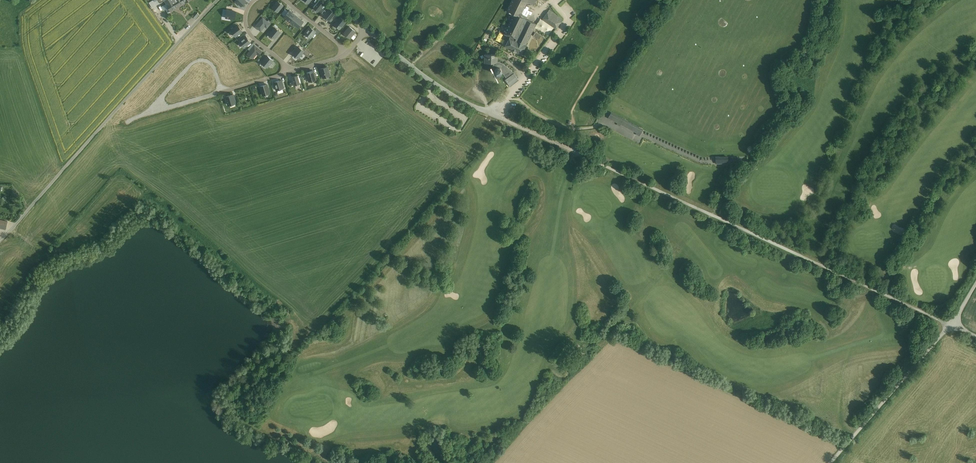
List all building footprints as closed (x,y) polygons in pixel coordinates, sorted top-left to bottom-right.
[(170,2),(168,0),(165,2),(166,4),(168,7),(165,9),(168,13),(171,11),(186,2),(190,0),(173,0),(170,2)] [(319,0),(313,7),(319,12),(325,4),(319,0)] [(511,3),(523,9),(527,1),(528,0),(512,0),(511,3)] [(283,5),(278,1),(272,7),(278,12),(283,5)] [(536,24),(520,16),(523,9),(511,3),(507,10),(508,11),(507,13),(513,16),(504,34),(510,37),(510,36),(526,44),(531,34),(533,29),(536,24)] [(335,13),(329,8),(324,15),(329,20),(335,13)] [(226,18),(236,18),(236,10),(226,10),(226,18)] [(296,16),(289,10),(288,12),(285,16),(292,22),(296,16)] [(562,19),(549,10),(543,18),(556,27),(562,19)] [(296,16),(292,22),(298,27),(300,26),(300,25),(303,21),(296,16)] [(345,22),(340,17),(334,24),(340,28),(345,22)] [(270,24),(263,18),(256,26),(261,31),(265,26),(267,27),(270,24)] [(242,31),(238,25),(231,30),(235,36),(242,31)] [(355,31),(349,26),(344,33),(350,38),(350,37),(353,34),(355,31)] [(280,32),(275,27),(270,34),(275,38),(280,32)] [(310,27),(305,33),(311,38),(316,32),(310,27)] [(535,32),(534,32),(535,30),(533,29),(531,34),(539,39),(541,36),(535,32)] [(498,36),(501,37),(499,41),(503,43),(506,35),(499,32),(498,36)] [(245,38),(243,39),(242,38),(239,41),(244,47),(251,42),(246,36),(245,38)] [(526,44),(510,36),(510,37),(505,46),(521,54),(526,44)] [(247,54),(253,58),(257,53),(259,55),(262,51),(255,45),(250,50),(247,54)] [(299,45),(292,53),(299,58),(305,51),(299,45)] [(498,54),(486,54),(486,62),(493,62),(494,62),(497,61),(498,54)] [(273,60),(267,56),(262,62),(267,67),(273,60)] [(497,61),(494,62),(493,64),(497,67),(500,67),(501,69),(501,71),(507,78),(514,73),(511,69),(503,63),(499,61),(497,61)] [(327,67),(320,69),(323,77),(330,75),(327,67)] [(314,71),(306,73),(309,81),(316,79),(314,71)] [(507,78),(505,79),(510,86),(518,79),(514,73),(507,78)] [(298,75),(292,77),(294,85),(301,83),(298,75)] [(282,80),(274,82),(276,90),(284,88),(282,80)] [(267,84),(260,86),(263,95),(270,93),(267,84)] [(236,103),(233,94),(226,96),(228,105),(236,103)] [(642,130),(610,113),(608,117),(618,122),(621,124),(637,132),(641,134),(642,130)] [(577,350),(566,362),(573,367),(583,356),(577,350)]
